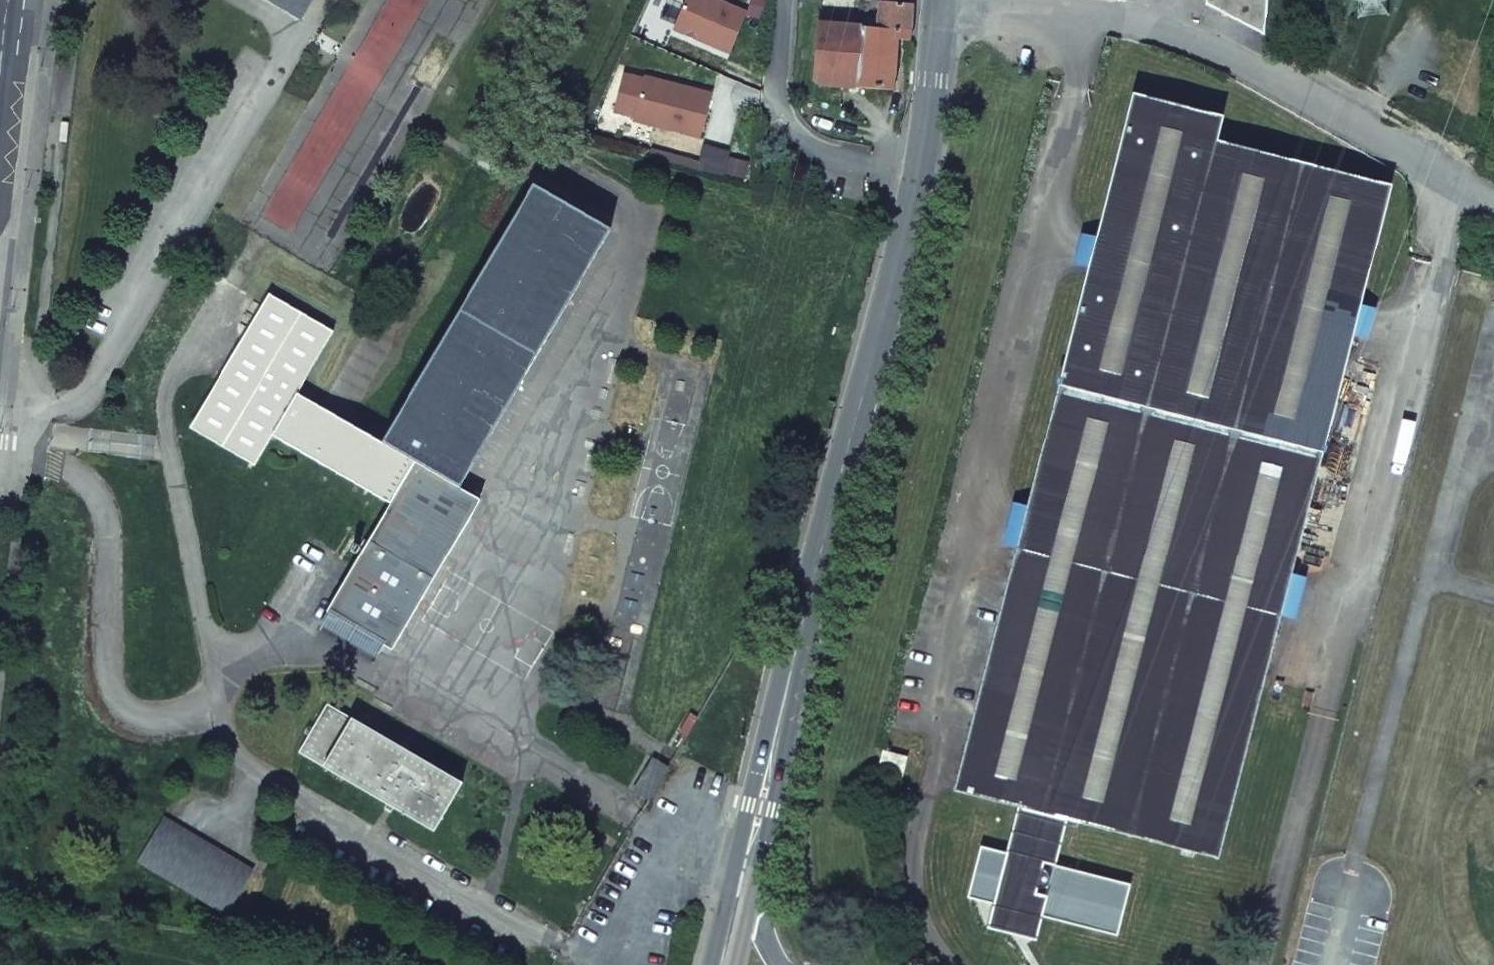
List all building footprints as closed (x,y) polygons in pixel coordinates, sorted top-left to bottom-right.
[(300,20),(312,0),(265,0),(300,20)] [(672,30),(729,55),(747,13),(717,0),(685,0),(672,30)] [(747,13),(759,18),(767,0),(752,0),(747,13)] [(1266,0),(1205,0),(1205,5),(1263,36),(1266,0)] [(861,28),(856,88),(891,91),(895,40),(907,40),(910,4),(881,3),(879,29),(861,28)] [(856,88),(861,28),(817,25),(813,77),(823,86),(850,88),(856,88)] [(643,77),(631,121),(700,139),(711,95),(643,77)] [(1133,94),(955,790),(1021,807),(1010,854),(981,847),(968,897),(992,903),(1006,907),(1019,929),(1034,921),(1036,914),(1044,916),(1118,935),(1131,885),(1045,863),(1057,817),(1067,819),(1065,825),(1078,828),(1079,822),(1183,848),(1181,854),(1194,857),(1195,851),(1219,857),(1391,185),(1217,141),(1224,117),(1133,94)] [(533,187),(382,445),(297,395),(333,333),(269,295),(191,428),(255,466),(273,436),(332,471),(391,506),(328,613),(393,650),(480,501),(459,489),(610,231),(533,187)] [(299,753),(434,831),(462,783),(327,705),(299,753)] [(908,758),(883,753),(879,770),(902,776),(908,758)] [(634,791),(649,800),(668,768),(654,760),(634,791)] [(140,863),(227,914),(252,871),(164,819),(140,863)] [(987,925),(1038,938),(1044,916),(1036,914),(1034,921),(1019,929),(1006,907),(992,903),(987,925)]
